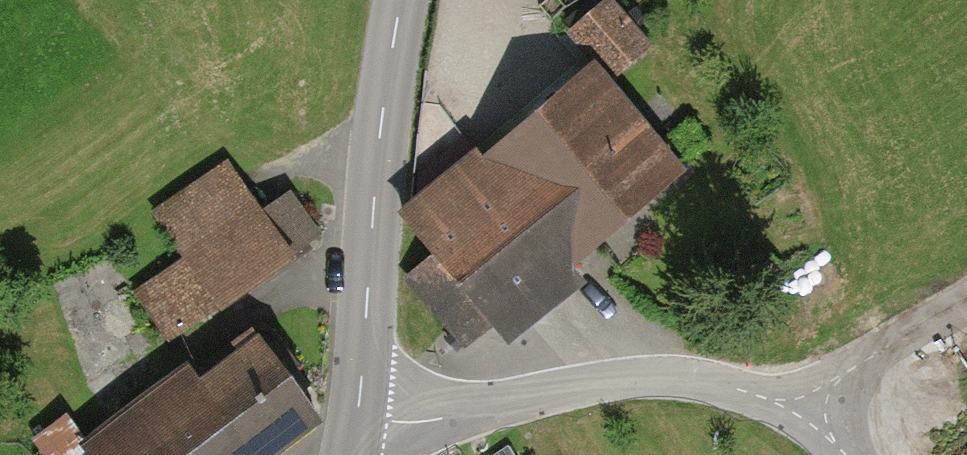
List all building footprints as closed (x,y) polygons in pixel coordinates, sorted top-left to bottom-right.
[(609,68),(400,222),(429,261),(412,274),(462,341),(488,322),(508,348),(588,289),(568,263),(688,174),(609,68)] [(190,342),(328,240),(298,200),(270,221),(230,168),(155,224),(190,270),(155,296),(190,342)] [(87,454),(283,454),(317,430),(248,336),(87,454)]
